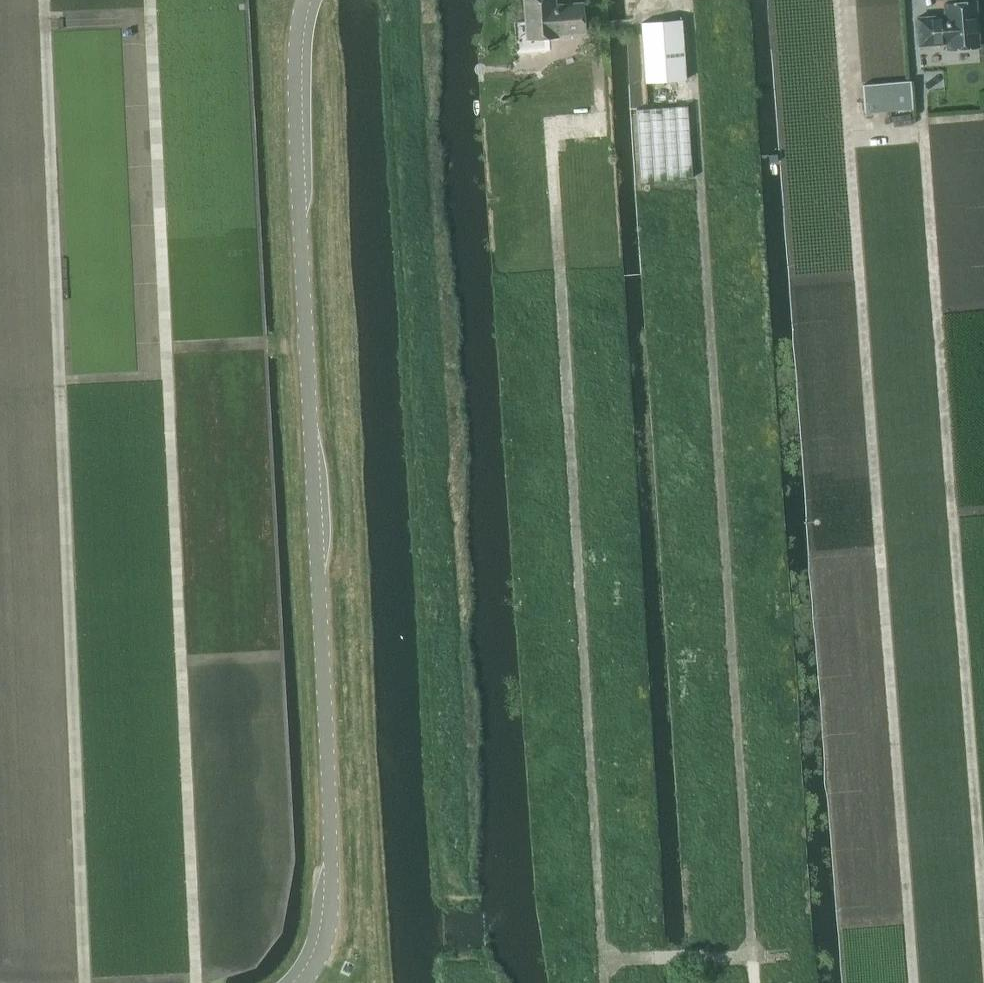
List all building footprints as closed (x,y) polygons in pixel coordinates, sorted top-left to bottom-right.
[(554,0),(524,0),(527,38),(557,36),(556,33),(584,31),(582,3),(554,5),(554,0)] [(935,16),(913,17),(915,45),(943,43),(944,49),(976,46),(972,1),(941,3),(942,18),(935,18),(935,16)] [(642,22),(646,82),(686,79),(681,19),(642,22)] [(863,84),(865,112),(912,108),(911,80),(863,84)] [(636,109),(640,181),(692,178),(688,105),(636,109)]
